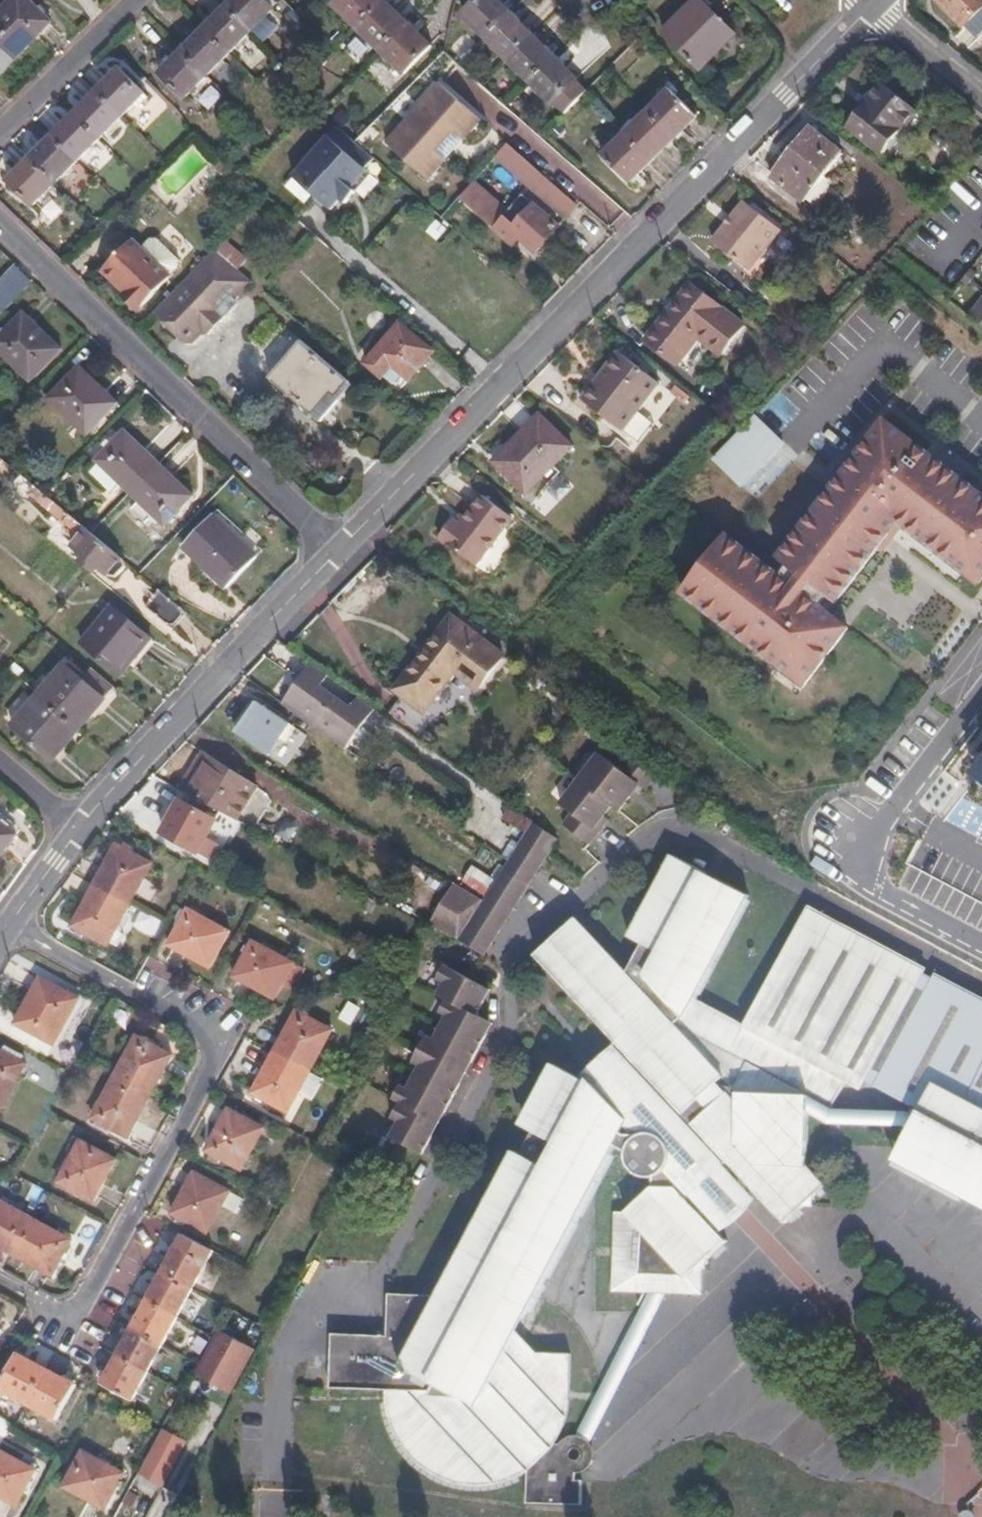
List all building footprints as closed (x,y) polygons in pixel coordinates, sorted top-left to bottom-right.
[(15,60),(51,22),(28,0),(9,0),(0,10),(0,45),(15,60)] [(227,7),(253,34),(276,11),(265,0),(234,0),(227,7)] [(386,1),(385,0),(342,0),(336,6),(360,29),(386,1)] [(486,39),(510,13),(497,0),(480,0),(464,16),(486,39)] [(735,35),(701,0),(697,0),(664,32),(701,68),(735,35)] [(940,3),(977,41),(981,36),(981,0),(943,0),(940,3)] [(383,51),(409,24),(386,1),(360,29),(383,51)] [(253,34),(227,7),(204,30),(231,56),(253,34)] [(510,13),(486,39),(509,61),(534,36),(510,13)] [(434,48),(409,24),(383,51),(407,75),(434,48)] [(231,56),(204,30),(182,52),(208,78),(231,56)] [(534,36),(509,61),(531,83),(555,58),(534,36)] [(15,60),(0,45),(0,76),(15,60)] [(208,78),(182,52),(160,74),(186,100),(208,78)] [(555,58),(531,83),(554,106),(578,81),(555,58)] [(119,68),(97,92),(123,116),(145,94),(119,68)] [(918,112),(882,82),(847,126),(883,154),(918,112)] [(465,140),(483,120),(442,84),(389,144),(430,180),(448,160),(438,152),(456,132),(465,140)] [(648,111),(676,140),(698,118),(669,90),(648,111)] [(123,116),(97,92),(75,114),(101,139),(123,116)] [(625,134),(653,162),(676,140),(648,111),(625,134)] [(101,139),(75,114),(53,137),(78,162),(101,139)] [(375,157),(340,127),(336,132),(331,138),(328,136),(295,176),(334,209),(341,201),(346,204),(356,191),(352,187),(368,170),(365,168),(375,157)] [(805,203),(844,154),(810,127),(771,176),(805,203)] [(632,184),(653,162),(625,134),(603,156),(632,184)] [(78,162),(53,137),(32,159),(57,183),(78,162)] [(508,144),(496,157),(566,219),(578,206),(508,144)] [(57,183),(32,159),(9,182),(34,206),(57,183)] [(536,252),(559,227),(523,195),(507,212),(474,182),(461,197),(513,245),(520,238),(536,252)] [(749,270),(780,230),(746,202),(714,242),(749,270)] [(133,285),(129,289),(144,304),(175,272),(174,272),(182,263),(182,256),(160,235),(153,235),(145,244),(135,235),(109,262),(133,285)] [(215,250),(154,313),(190,347),(198,348),(208,337),(210,338),(215,339),(233,320),(233,315),(232,314),(257,287),(215,250)] [(105,267),(129,289),(133,285),(109,262),(105,267)] [(961,283),(967,287),(976,274),(970,270),(961,283)] [(691,282),(645,339),(678,365),(700,338),(721,354),(745,325),(691,282)] [(970,316),(981,325),(981,300),(970,316)] [(62,350),(25,314),(0,341),(0,351),(33,382),(62,350)] [(402,323),(367,363),(383,377),(394,365),(410,379),(434,351),(402,323)] [(302,342),(271,377),(318,419),(337,396),(339,398),(351,384),(302,342)] [(621,353),(597,384),(603,388),(627,358),(621,353)] [(603,388),(597,384),(584,400),(626,434),(663,387),(627,358),(603,388)] [(88,436),(118,404),(80,368),(50,400),(88,436)] [(883,406),(830,476),(775,546),(803,562),(794,571),(727,524),(681,586),(807,680),(857,614),(850,610),(817,586),(820,581),(841,597),(903,514),(981,576),(981,483),(883,406)] [(741,485),(785,440),(754,408),(709,455),(741,485)] [(541,414),(493,462),(528,495),(574,447),(541,414)] [(133,493),(160,465),(126,433),(99,460),(133,493)] [(194,496),(160,465),(133,493),(167,525),(194,496)] [(30,493),(81,537),(87,530),(47,496),(36,486),(30,493)] [(441,539),(477,569),(515,522),(486,498),(462,528),(455,522),(441,539)] [(214,516),(186,547),(230,588),(258,558),(214,516)] [(86,556),(79,565),(90,574),(93,576),(100,568),(110,577),(120,576),(127,568),(125,561),(93,535),(87,530),(81,537),(73,546),(86,556)] [(174,629),(187,614),(161,592),(148,607),(174,629)] [(83,643),(123,676),(153,639),(113,607),(83,643)] [(504,657),(452,617),(395,692),(424,714),(455,673),(478,690),(504,657)] [(330,674),(314,663),(306,674),(322,685),(330,674)] [(65,667),(39,697),(80,732),(90,720),(86,718),(102,699),(106,702),(115,690),(92,670),(82,682),(65,667)] [(285,703),(349,748),(369,719),(352,707),(322,685),(306,674),(285,703)] [(352,707),(369,719),(377,708),(360,696),(352,707)] [(80,732),(39,697),(13,727),(49,758),(65,740),(69,744),(80,732)] [(90,720),(106,702),(102,699),(86,718),(90,720)] [(259,703),(238,732),(271,756),(293,727),(259,703)] [(628,783),(633,786),(639,790),(650,776),(623,754),(610,770),(595,758),(576,783),(561,802),(571,810),(560,825),(584,843),(592,833),(587,828),(596,817),(606,803),(614,810),(623,799),(618,796),(628,783)] [(234,818),(239,820),(259,789),(210,758),(191,789),(202,797),(200,799),(223,812),(234,818)] [(623,799),(633,786),(628,783),(618,796),(623,799)] [(181,800),(163,833),(211,860),(221,843),(234,818),(223,812),(218,821),(181,800)] [(587,828),(592,833),(601,821),(596,817),(587,828)] [(484,901),(459,940),(484,954),(557,839),(534,822),(496,882),(484,901)] [(16,838),(0,825),(0,858),(16,838)] [(118,844),(96,886),(131,904),(153,863),(118,844)] [(669,855),(645,901),(721,955),(751,898),(711,877),(709,881),(700,876),(702,873),(669,855)] [(475,869),(463,888),(484,901),(496,882),(475,869)] [(459,940),(484,901),(463,888),(454,882),(429,924),(459,940)] [(131,904),(96,886),(74,927),(109,945),(131,904)] [(536,964),(621,1044),(690,1067),(726,1015),(698,1001),(721,955),(645,901),(627,937),(640,943),(628,972),(589,936),(577,947),(564,935),(536,964)] [(212,967),(231,932),(189,910),(170,945),(212,967)] [(849,932),(810,911),(748,1027),(726,1015),(690,1067),(639,1139),(637,1144),(638,1145),(634,1154),(634,1162),(635,1169),(638,1175),(642,1180),(649,1183),(656,1184),(663,1183),(668,1181),(673,1186),(649,1211),(637,1210),(632,1290),(660,1292),(662,1266),(676,1267),(673,1292),(721,1295),(722,1271),(728,1271),(729,1263),(744,1246),(735,1238),(709,1214),(743,1176),(769,1201),(800,1229),(816,1211),(827,1213),(826,1202),(836,1191),(813,1169),(812,1115),(833,1127),(908,1125),(914,1129),(925,1134),(912,1157),(980,1193),(981,1194),(981,1001),(936,977),(933,982),(922,977),(925,971),(869,942),(866,947),(846,937),(849,932)] [(575,923),(564,935),(577,947),(589,936),(575,923)] [(236,977),(276,998),(294,963),(254,942),(236,977)] [(468,1060),(472,1062),(494,1023),(476,1013),(488,990),(443,965),(435,980),(445,985),(440,994),(450,1000),(444,1010),(449,1013),(434,1041),(429,1039),(418,1060),(423,1063),(407,1092),(402,1089),(394,1104),(400,1107),(393,1120),(400,1124),(391,1141),(422,1157),(432,1139),(428,1136),(440,1113),(444,1114),(461,1083),(456,1080),(468,1060)] [(41,978),(17,1023),(56,1044),(80,999),(41,978)] [(274,1054),(310,1073),(333,1030),(297,1011),(274,1054)] [(115,1077),(151,1096),(173,1055),(137,1036),(115,1077)] [(523,1155),(485,1225),(566,1268),(634,1142),(637,1144),(639,1139),(690,1067),(621,1044),(615,1060),(606,1070),(600,1077),(604,1081),(601,1088),(561,1067),(539,1108),(544,1110),(532,1132),(562,1148),(551,1169),(523,1155)] [(0,1050),(0,1107),(3,1109),(26,1064),(0,1050)] [(289,1112),(310,1073),(274,1054),(253,1094),(289,1112)] [(461,1083),(472,1062),(468,1060),(456,1080),(461,1083)] [(130,1137),(151,1096),(115,1077),(93,1118),(130,1137)] [(243,1169),(265,1128),(229,1109),(208,1150),(243,1169)] [(428,1136),(432,1139),(444,1114),(440,1113),(428,1136)] [(975,1203),(980,1193),(912,1157),(925,1134),(914,1129),(896,1162),(975,1203)] [(59,1181),(95,1200),(117,1159),(81,1140),(59,1181)] [(230,1191),(196,1172),(174,1214),(210,1232),(230,1191)] [(709,1214),(735,1238),(748,1224),(769,1201),(743,1176),(709,1214)] [(13,1253),(32,1218),(0,1201),(0,1246),(13,1253)] [(32,1218),(13,1253),(54,1276),(73,1240),(32,1218)] [(566,1268),(485,1225),(446,1298),(393,1296),(392,1322),(414,1324),(413,1338),(391,1337),(336,1335),(333,1389),(390,1392),(390,1401),(391,1411),(395,1424),(400,1436),(407,1448),(414,1457),(429,1470),(438,1475),(457,1483),(470,1484),(485,1485),(496,1484),(510,1480),(533,1468),(529,1501),(591,1510),(594,1488),(588,1487),(589,1482),(600,1474),(603,1469),(605,1463),(606,1458),(604,1452),(598,1443),(587,1438),(571,1440),(563,1444),(560,1439),(566,1429),(578,1409),(581,1399),(584,1383),(585,1366),(585,1352),(556,1350),(534,1329),(566,1268)] [(163,1273),(194,1289),(209,1261),(178,1246),(163,1273)] [(662,1266),(660,1292),(673,1292),(676,1267),(662,1266)] [(149,1300),(179,1317),(194,1289),(163,1273),(149,1300)] [(673,1292),(660,1292),(587,1438),(598,1443),(673,1292)] [(163,1345),(179,1317),(149,1300),(133,1329),(163,1345)] [(414,1324),(392,1322),(391,1337),(413,1338),(414,1324)] [(149,1372),(163,1345),(133,1329),(119,1356),(149,1372)] [(256,1348),(223,1330),(199,1374),(232,1392),(256,1348)] [(30,1403),(49,1367),(19,1352),(0,1387),(30,1403)] [(135,1398),(149,1372),(119,1356),(105,1382),(135,1398)] [(49,1367),(30,1403),(59,1419),(78,1383),(49,1367)] [(164,1434),(155,1450),(167,1456),(176,1441),(164,1434)] [(0,1450),(0,1495),(17,1504),(36,1469),(0,1450)] [(84,1450),(65,1486),(107,1508),(126,1472),(84,1450)] [(149,1462),(138,1484),(164,1498),(176,1476),(149,1462)]
